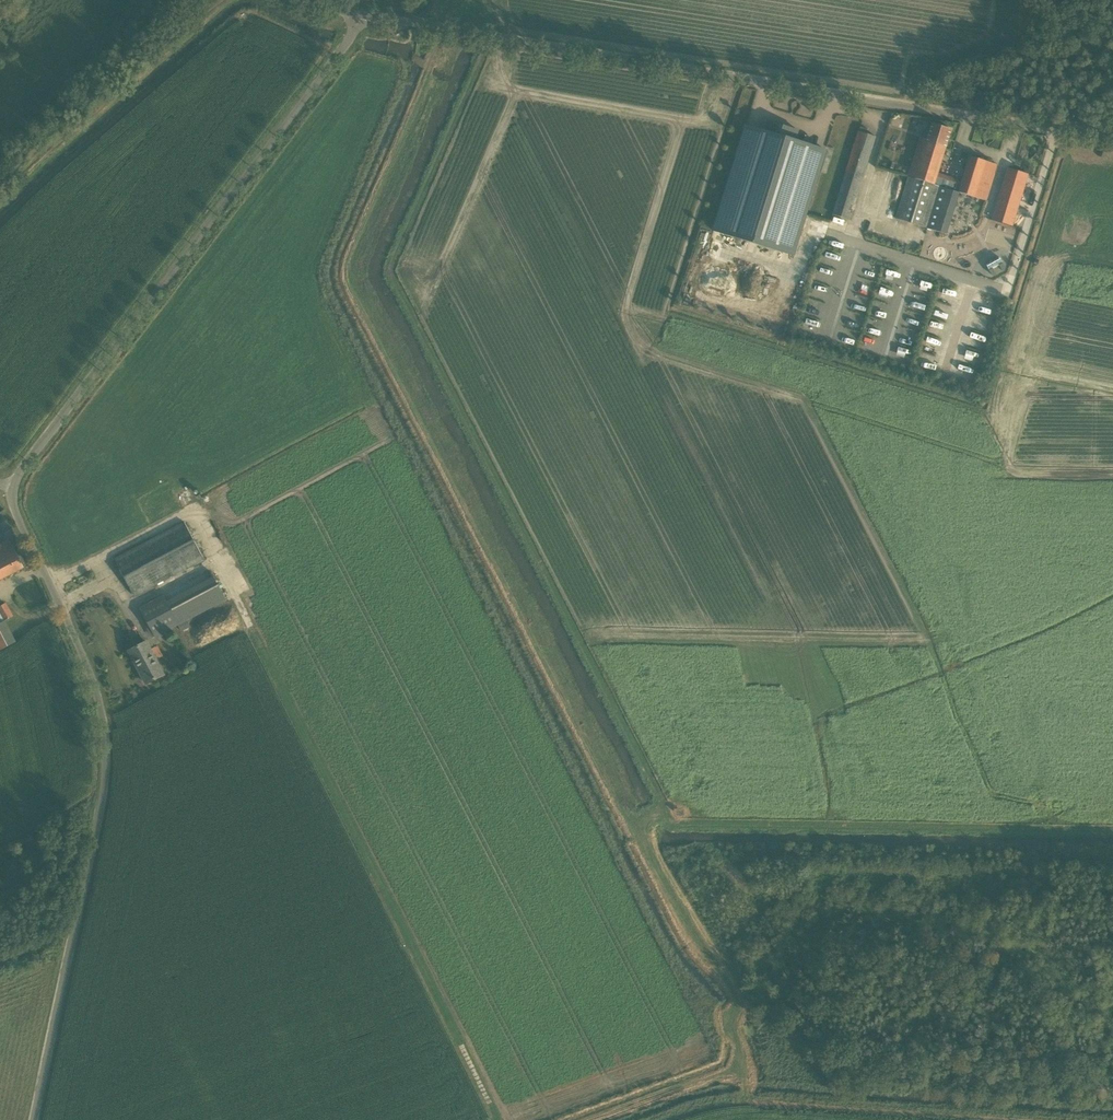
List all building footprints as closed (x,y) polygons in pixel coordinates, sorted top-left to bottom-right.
[(714,231),(792,255),(825,150),(795,140),(798,130),(768,121),(765,131),(746,125),(714,231)] [(937,174),(945,148),(951,129),(932,123),(927,139),(920,137),(908,177),(909,177),(896,219),(926,228),(939,186),(968,195),(964,208),(981,214),(996,164),(970,156),(962,182),(937,174)] [(849,220),(876,136),(859,131),(833,215),(849,220)] [(1012,226),(1028,174),(1009,168),(993,220),(1012,226)] [(999,264),(1003,262),(1000,256),(987,263),(993,276),(1003,271),(999,264)] [(303,528),(312,524),(309,518),(300,522),(303,528)] [(134,596),(204,559),(184,522),(115,559),(134,596)] [(23,567),(8,540),(0,545),(0,579),(23,567)] [(225,600),(214,579),(169,604),(179,624),(225,600)] [(169,604),(164,595),(140,608),(156,637),(179,624),(169,604)] [(3,621),(12,616),(5,603),(0,606),(0,616),(3,621)] [(146,642),(129,651),(146,684),(164,675),(146,642)]
